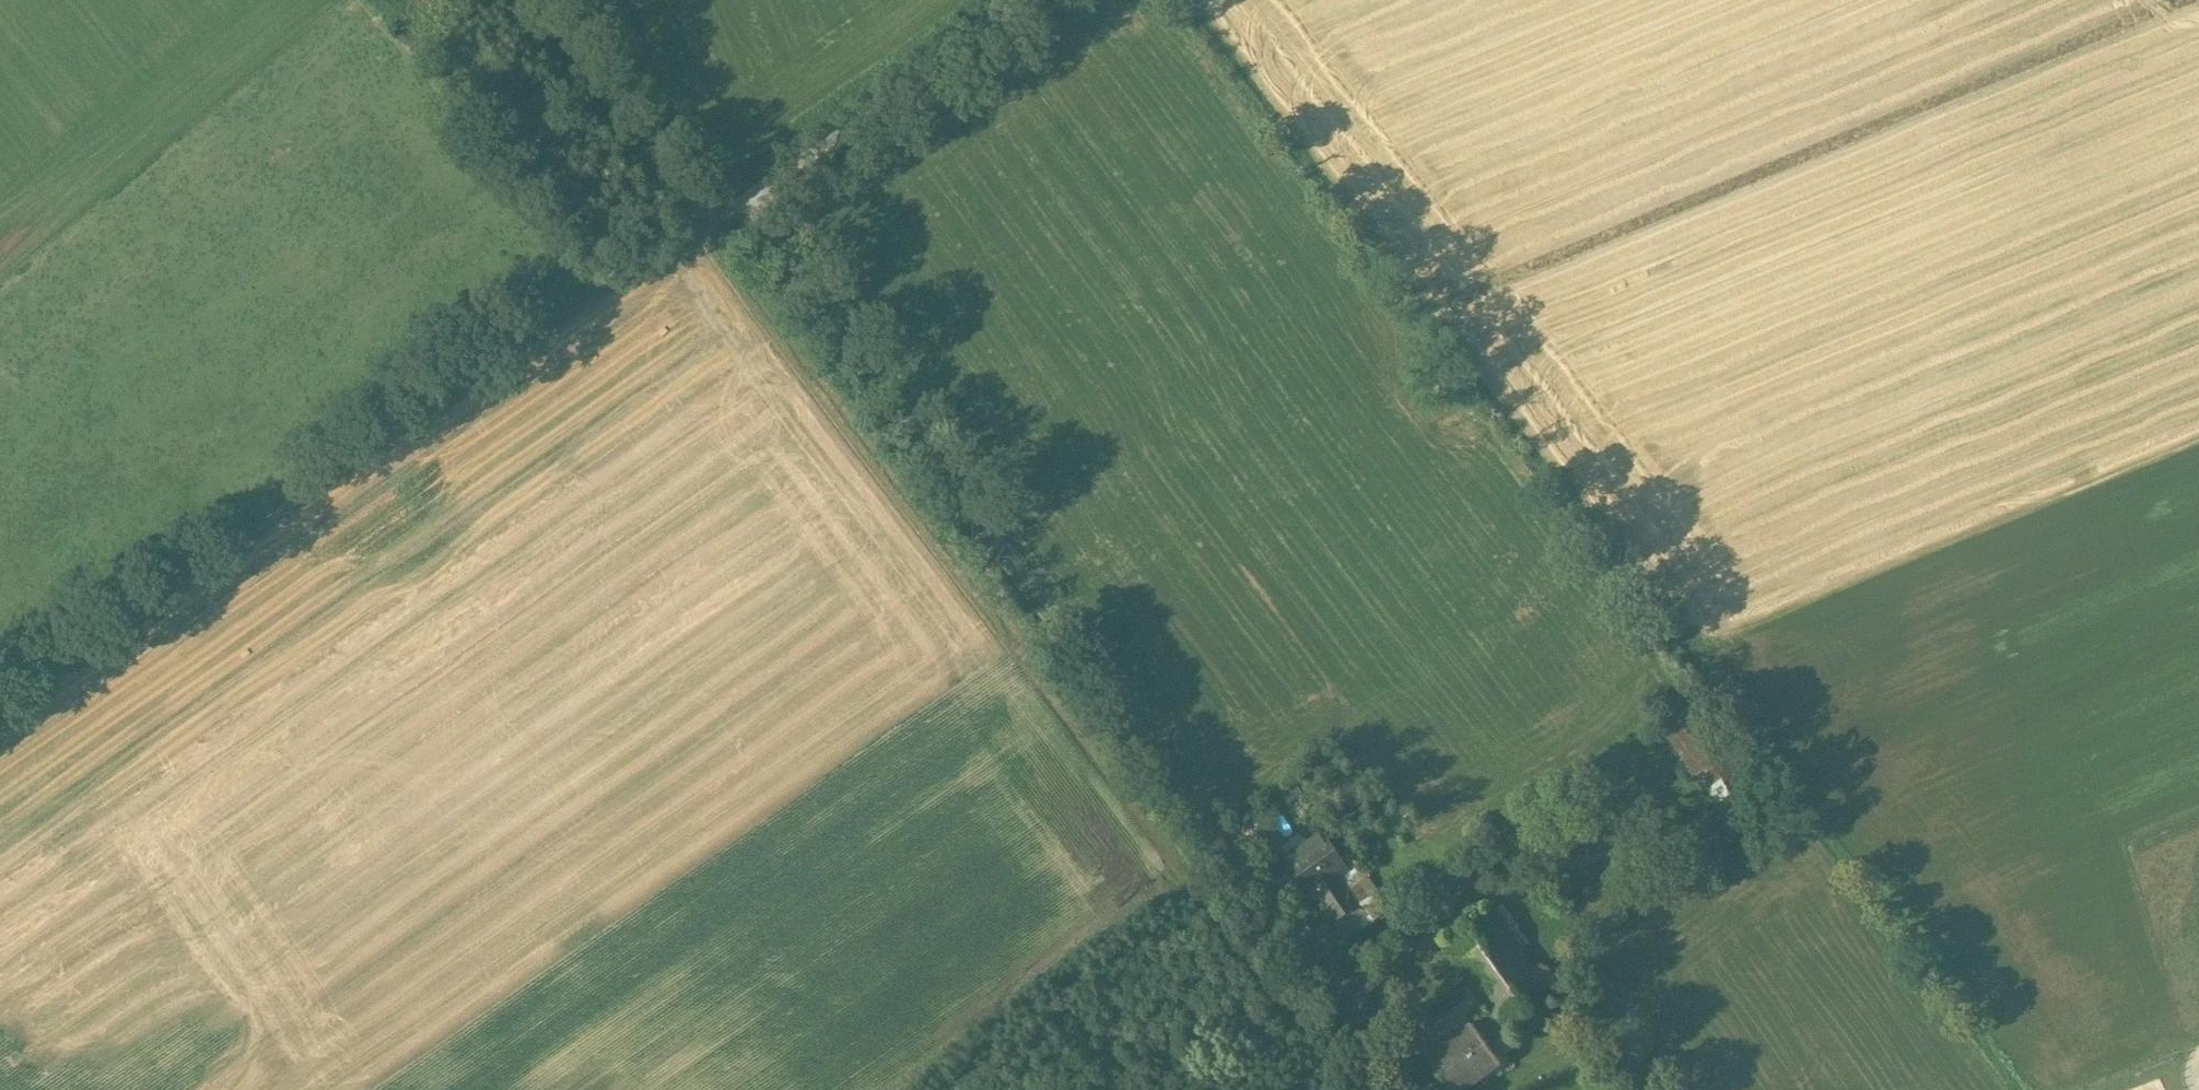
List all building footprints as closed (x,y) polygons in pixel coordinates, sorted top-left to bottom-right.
[(1754,782),(1690,696),(1654,722),(1718,808),(1754,782)] [(1322,833),(1295,851),(1300,858),(1285,868),(1304,896),(1312,891),(1313,890),(1312,890),(1346,868),(1322,833)] [(1346,868),(1312,890),(1313,890),(1312,891),(1333,921),(1334,921),(1358,905),(1362,912),(1368,908),(1375,919),(1377,918),(1376,917),(1390,907),(1356,861),(1356,862),(1355,861),(1354,862),(1354,863),(1346,868)] [(1553,998),(1489,910),(1442,944),(1491,1011),(1506,1032),(1553,998)] [(1427,1057),(1451,1089),(1458,1089),(1472,1080),(1470,1078),(1494,1061),(1485,1050),(1508,1034),(1506,1032),(1491,1011),(1427,1057)]
